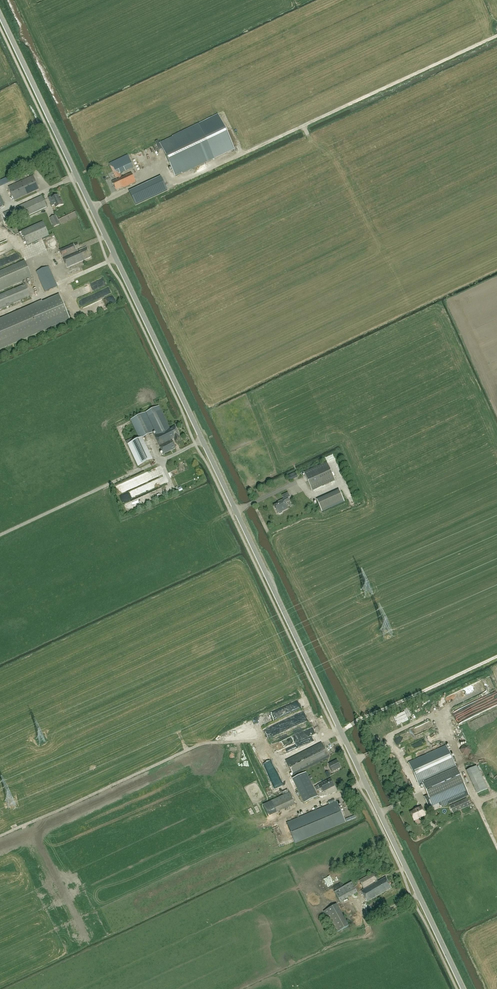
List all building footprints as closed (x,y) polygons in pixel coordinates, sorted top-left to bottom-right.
[(175,176),(214,158),(199,125),(160,144),(175,176)] [(145,154),(139,155),(143,172),(149,170),(145,154)] [(123,188),(136,182),(131,173),(121,178),(119,174),(131,169),(130,167),(133,166),(128,155),(109,164),(115,176),(117,180),(112,182),(116,191),(123,188)] [(33,176),(8,187),(14,200),(39,189),(33,176)] [(143,184),(130,191),(130,192),(136,204),(150,198),(143,184)] [(8,224),(47,207),(42,196),(3,214),(8,224)] [(58,196),(52,198),(51,197),(48,198),(52,206),(55,205),(56,208),(63,205),(61,200),(60,201),(58,196)] [(56,216),(50,218),(54,228),(60,225),(56,216)] [(43,222),(21,232),(27,246),(49,236),(43,222)] [(2,253),(13,249),(10,243),(0,247),(0,248),(2,253)] [(67,268),(91,258),(86,248),(76,252),(73,244),(59,250),(67,268)] [(32,277),(24,260),(0,271),(0,291),(32,277)] [(45,292),(57,287),(49,267),(37,272),(45,292)] [(71,293),(74,298),(95,289),(95,290),(106,285),(103,279),(71,293)] [(30,295),(26,284),(0,295),(0,309),(30,295)] [(85,306),(110,295),(107,288),(82,299),(85,306)] [(45,330),(70,320),(59,295),(42,302),(42,301),(0,319),(0,350),(45,330)] [(180,436),(175,426),(169,429),(159,406),(146,412),(157,435),(154,436),(163,454),(176,448),(172,440),(174,439),(175,442),(181,439),(180,436)] [(153,460),(142,438),(155,432),(145,413),(130,420),(140,439),(134,442),(132,439),(126,442),(138,467),(153,460)] [(327,462),(304,472),(312,490),(335,480),(327,462)] [(180,475),(189,473),(188,470),(185,470),(183,464),(178,465),(180,472),(179,472),(180,475)] [(296,474),(288,478),(291,483),(299,479),(296,474)] [(125,483),(115,487),(118,495),(128,491),(125,483)] [(121,498),(127,511),(142,505),(140,503),(144,501),(142,497),(145,496),(142,489),(121,498)] [(322,512),(344,502),(340,491),(317,501),(322,512)] [(274,506),(277,513),(278,513),(279,514),(282,513),(282,512),(282,511),(288,508),(286,503),(290,501),(288,498),(290,497),(288,492),(282,495),(284,500),(280,502),(281,503),(274,506)] [(301,699),(297,701),(301,708),(305,706),(301,699)] [(287,730),(313,720),(309,710),(286,719),(288,724),(275,729),(276,732),(281,730),(281,729),(283,729),(284,732),(287,731),(287,730)] [(404,712),(393,717),(397,725),(408,720),(404,712)] [(308,731),(285,739),(287,745),(310,737),(308,731)] [(274,751),(286,745),(284,740),(272,746),(274,751)] [(323,745),(287,763),(292,774),(293,775),(318,763),(329,757),(328,755),(323,745)] [(423,784),(428,795),(424,797),(430,810),(441,805),(442,807),(468,795),(462,780),(456,768),(446,746),(409,763),(419,785),(423,784)] [(341,768),(337,761),(329,765),(332,772),(341,768)] [(487,790),(476,766),(467,771),(478,794),(487,790)] [(331,779),(318,786),(320,789),(321,788),(323,792),(329,789),(334,786),(331,779)] [(299,791),(306,804),(310,802),(304,788),(299,791)] [(289,792),(263,805),(269,816),(295,803),(289,792)] [(295,843),(345,822),(337,802),(336,802),(334,799),(328,801),(330,805),(287,823),(295,843)] [(463,801),(450,806),(453,813),(466,807),(463,801)] [(414,821),(425,815),(421,807),(415,809),(416,810),(410,813),(414,821)] [(367,902),(391,888),(385,878),(378,882),(373,873),(359,881),(363,888),(375,882),(375,883),(361,891),(367,902)] [(352,884),(334,893),(340,903),(357,894),(352,884)] [(349,928),(338,906),(324,913),(335,935),(349,928)]
